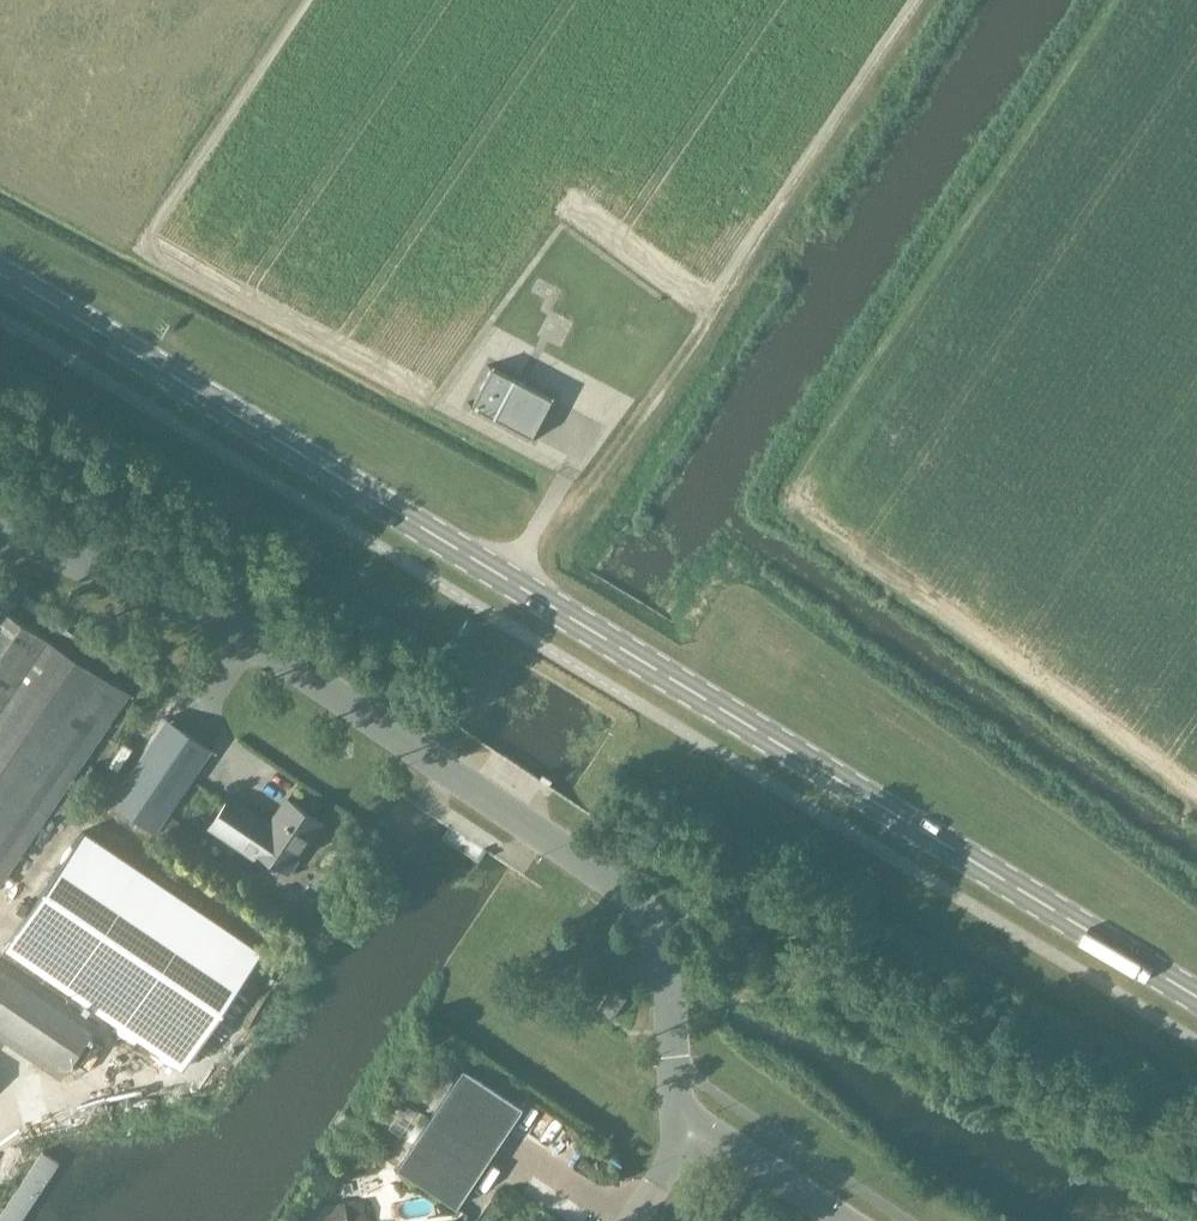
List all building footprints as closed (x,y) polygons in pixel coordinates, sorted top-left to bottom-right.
[(531,436),(551,398),(491,367),(471,405),(531,436)] [(46,636),(0,605),(0,884),(129,692),(46,636)] [(167,718),(110,801),(154,831),(211,747),(167,718)] [(270,823),(259,816),(230,796),(210,826),(254,856),(257,852),(287,872),(321,822),(287,799),(270,823)] [(192,1054),(261,951),(83,830),(0,952),(0,1036),(61,1077),(103,1013),(183,1067),(192,1054)] [(611,1018),(626,996),(612,987),(596,1009),(611,1018)] [(462,1067),(396,1167),(455,1207),(522,1107),(462,1067)] [(77,1098),(59,1103),(67,1127),(84,1121),(77,1098)] [(344,1199),(303,1206),(306,1220),(347,1220),(344,1199)]
